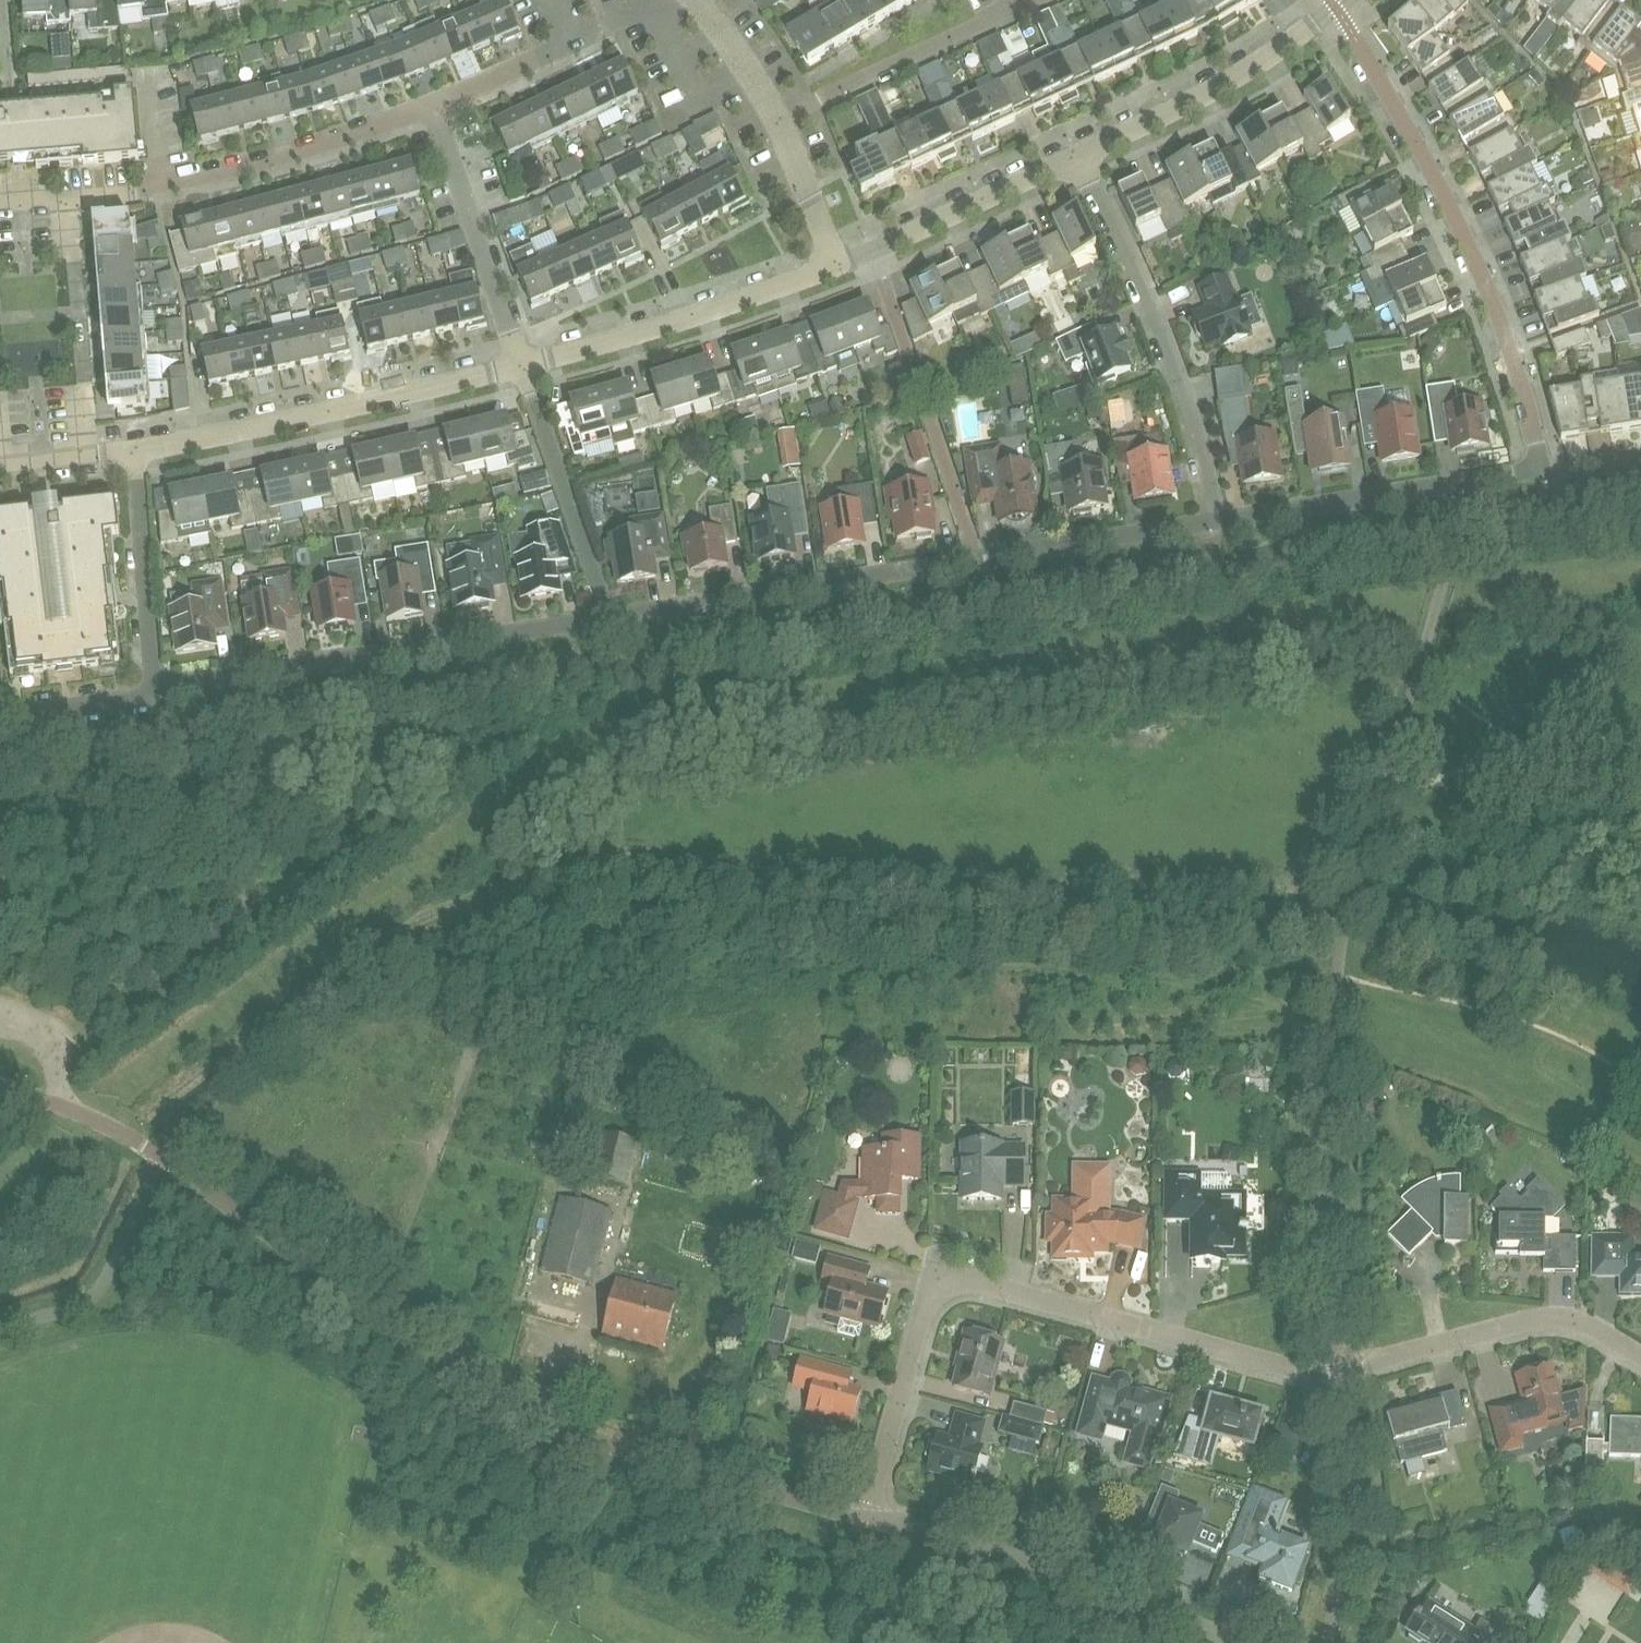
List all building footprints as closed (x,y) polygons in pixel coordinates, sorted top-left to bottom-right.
[(24,19),(51,17),(51,24),(71,23),(71,16),(69,0),(23,0),(24,19)] [(99,31),(121,29),(119,12),(117,0),(69,0),(71,16),(97,14),(99,31)] [(119,12),(145,8),(147,20),(169,17),(167,5),(166,5),(165,0),(117,0),(119,12)] [(166,5),(167,5),(189,1),(190,9),(215,4),(215,0),(165,0),(166,5)] [(215,4),(216,4),(217,10),(240,5),(242,1),(242,0),(215,0),(215,4)] [(430,7),(427,0),(415,0),(419,11),(430,7)] [(483,10),(496,42),(501,39),(503,43),(523,35),(522,34),(520,35),(505,0),(483,10)] [(755,2),(763,14),(785,0),(759,0),(755,2)] [(813,11),(835,48),(857,36),(836,0),(816,0),(809,4),(813,11)] [(878,23),(864,0),(836,0),(857,36),(878,23)] [(900,10),(893,0),(864,0),(878,23),(900,10)] [(917,0),(893,0),(900,10),(917,0)] [(1119,2),(1118,0),(1105,0),(1119,30),(1099,39),(1116,73),(1137,63),(1134,56),(1143,52),(1119,2)] [(1160,10),(1141,20),(1131,0),(1124,0),(1119,2),(1143,52),(1152,48),(1156,55),(1177,45),(1160,10)] [(1180,1),(1160,10),(1177,45),(1198,35),(1195,28),(1205,22),(1193,0),(1180,0),(1180,1)] [(1205,22),(1215,17),(1222,29),(1239,20),(1235,14),(1239,12),(1232,0),(1193,0),(1205,22)] [(1239,12),(1259,0),(1232,0),(1239,12)] [(1433,35),(1454,17),(1469,3),(1466,0),(1431,0),(1429,2),(1428,0),(1422,0),(1388,29),(1433,35)] [(1550,14),(1546,20),(1558,29),(1562,24),(1580,0),(1531,0),(1550,14)] [(1618,14),(1601,0),(1580,0),(1562,24),(1581,38),(1577,44),(1590,53),(1619,14),(1618,14)] [(1486,11),(1496,21),(1502,12),(1494,3),(1486,11)] [(380,10),(386,25),(396,20),(390,6),(380,10)] [(1640,52),(1640,31),(1632,24),(1635,20),(1622,9),(1618,14),(1619,14),(1590,53),(1613,71),(1640,52)] [(376,29),(386,25),(380,10),(370,14),(376,29)] [(475,51),(496,42),(483,10),(463,19),(460,14),(459,14),(475,51)] [(808,65),(835,48),(813,11),(785,27),(808,65)] [(1039,67),(1055,102),(1059,100),(1062,106),(1079,98),(1073,85),(1082,81),(1058,30),(1050,11),(1036,18),(1049,48),(1055,60),(1039,67)] [(453,60),(475,51),(459,14),(437,23),(453,60)] [(338,19),(342,34),(352,31),(348,16),(338,19)] [(331,37),(342,34),(338,19),(327,22),(331,37)] [(437,23),(437,24),(435,19),(414,28),(432,70),(453,60),(437,23)] [(1116,73),(1099,39),(1080,48),(1069,25),(1058,30),(1082,81),(1091,77),(1094,83),(1116,73)] [(409,79),(432,70),(414,28),(404,32),(409,42),(396,47),(409,79)] [(1459,70),(1458,69),(1433,35),(1388,29),(1417,69),(1421,66),(1435,84),(1435,85),(1459,70)] [(295,37),(299,52),(310,49),(306,34),(295,37)] [(289,54),(299,52),(295,37),(285,39),(289,54)] [(1544,48),(1532,38),(1522,50),(1534,61),(1544,48)] [(250,49),(254,63),(264,61),(260,46),(250,49)] [(385,88),(409,79),(396,47),(375,55),(373,49),(372,50),(385,88)] [(243,66),(254,63),(250,49),(239,51),(243,66)] [(362,95),(385,88),(372,50),(349,57),(362,95)] [(1613,71),(1621,100),(1640,94),(1640,52),(1613,71)] [(1008,53),(998,58),(1002,68),(1013,63),(1008,53)] [(340,103),(362,95),(349,57),(327,65),(340,103)] [(204,60),(208,75),(219,73),(215,58),(204,60)] [(601,73),(619,109),(630,104),(627,99),(638,93),(622,60),(624,59),(623,58),(604,67),(606,71),(601,73)] [(998,87),(978,96),(994,131),(1016,121),(1012,114),(1021,109),(1008,82),(1002,68),(998,58),(987,63),(998,87)] [(197,78),(208,75),(204,60),(193,63),(197,78)] [(1491,97),(1491,98),(1497,94),(1488,79),(1482,83),(1469,62),(1458,69),(1459,70),(1435,85),(1435,84),(1429,88),(1438,102),(1443,99),(1455,118),(1455,119),(1491,97)] [(316,111),(340,103),(327,65),(326,66),(328,71),(306,78),(316,111)] [(28,75),(29,87),(129,79),(128,67),(28,75)] [(1051,104),(1055,102),(1039,67),(1008,82),(1021,109),(1030,105),(1037,118),(1054,110),(1051,104)] [(1534,71),(1529,76),(1538,86),(1543,81),(1534,71)] [(292,117),(283,84),(281,73),(258,79),(259,85),(269,123),(292,117)] [(597,119),(619,109),(601,73),(580,83),(597,119)] [(292,117),(316,111),(306,78),(283,84),(292,117)] [(947,110),(961,138),(970,134),(973,141),(994,131),(978,96),(958,105),(947,81),(936,87),(941,97),(947,110)] [(1305,124),(1319,148),(1332,140),(1328,133),(1350,120),(1328,82),(1304,97),(1316,117),(1305,124)] [(576,129),(597,119),(580,83),(559,93),(576,129)] [(246,129),(269,123),(259,85),(236,91),(246,129)] [(224,135),(246,129),(236,91),(235,91),(236,96),(215,102),(224,135)] [(35,161),(36,161),(37,169),(139,160),(133,93),(115,95),(116,102),(31,109),(35,161)] [(555,140),(576,129),(559,93),(538,104),(555,140)] [(1621,100),(1626,114),(1632,112),(1639,134),(1639,135),(1640,135),(1640,94),(1621,100)] [(1503,118),(1491,98),(1491,97),(1455,119),(1455,118),(1449,121),(1458,136),(1463,133),(1474,152),(1475,153),(1511,133),(1512,133),(1518,129),(1509,114),(1503,118)] [(218,137),(224,135),(215,102),(191,108),(200,144),(199,145),(199,146),(219,141),(218,137)] [(534,150),(555,140),(538,104),(516,114),(534,150)] [(35,161),(31,109),(13,110),(9,111),(0,112),(0,164),(13,162),(16,162),(35,161)] [(887,109),(876,114),(900,167),(909,162),(912,169),(933,159),(917,124),(898,133),(887,109)] [(1319,148),(1305,124),(1294,130),(1283,109),(1259,121),(1280,160),(1302,148),(1310,162),(1323,154),(1319,148)] [(952,142),(961,138),(947,110),(917,124),(933,159),(938,157),(941,163),(958,155),(952,142)] [(1597,110),(1584,114),(1588,127),(1597,124),(1599,118),(1597,110)] [(534,150),(516,114),(511,116),(509,112),(491,121),(491,123),(493,122),(509,155),(530,145),(532,150),(534,150)] [(891,171),(900,167),(876,114),(865,119),(876,143),(855,153),(863,170),(853,174),(862,193),(894,178),(891,171)] [(646,126),(652,139),(662,135),(656,121),(646,126)] [(1257,172),(1280,160),(1259,121),(1236,134),(1247,155),(1235,161),(1248,185),(1261,179),(1257,172)] [(695,157),(707,150),(695,126),(682,133),(695,157)] [(1523,154),(1512,133),(1511,133),(1475,153),(1474,152),(1469,155),(1477,170),(1482,167),(1493,186),(1493,187),(1530,169),(1531,169),(1537,166),(1529,150),(1523,154)] [(1639,135),(1639,134),(1633,136),(1637,152),(1640,151),(1640,135),(1639,135)] [(609,143),(615,157),(625,152),(619,138),(609,143)] [(662,142),(668,156),(678,152),(671,138),(662,142)] [(658,161),(668,156),(662,142),(652,147),(658,161)] [(605,162),(615,157),(609,143),(599,148),(605,162)] [(1231,152),(1220,157),(1214,145),(1189,156),(1208,196),(1213,206),(1249,188),(1248,185),(1235,161),(1231,152)] [(1185,206),(1208,196),(1189,156),(1165,167),(1176,189),(1164,195),(1179,227),(1192,221),(1185,206)] [(396,202),(398,201),(420,195),(411,159),(412,159),(412,157),(392,163),(393,167),(388,168),(396,202)] [(566,163),(573,177),(583,172),(576,158),(566,163)] [(746,201),(730,170),(725,161),(703,173),(706,177),(725,212),(730,210),(732,214),(750,204),(750,202),(748,203),(746,201)] [(619,162),(610,166),(617,181),(626,177),(619,162)] [(562,182),(573,177),(566,163),(555,168),(562,182)] [(617,181),(610,166),(600,171),(606,186),(617,181)] [(399,207),(398,201),(396,202),(388,168),(365,175),(375,213),(399,207)] [(1541,190),(1531,169),(1530,169),(1493,187),(1493,186),(1487,189),(1495,204),(1499,202),(1510,222),(1510,223),(1548,206),(1555,203),(1547,187),(1541,190)] [(1596,184),(1590,172),(1579,177),(1585,189),(1596,184)] [(535,178),(541,192),(551,187),(545,173),(535,178)] [(352,219),(375,213),(365,175),(342,181),(352,219)] [(704,223),(725,212),(706,177),(685,188),(704,223)] [(1179,227),(1164,195),(1153,200),(1143,178),(1118,190),(1136,229),(1160,218),(1171,242),(1184,236),(1179,227)] [(329,225),(352,219),(342,181),(319,187),(329,225)] [(559,190),(566,204),(576,199),(569,185),(559,190)] [(1362,230),(1401,210),(1389,186),(1367,197),(1361,186),(1337,199),(1343,211),(1350,208),(1362,230)] [(307,231),(329,225),(319,187),(296,193),(307,231)] [(522,187),(507,192),(511,202),(526,197),(522,187)] [(683,235),(704,223),(685,188),(664,199),(683,235)] [(556,209),(566,204),(559,190),(549,195),(556,209)] [(282,238),(307,231),(296,193),(274,199),(283,232),(281,233),(282,238)] [(678,237),(683,235),(664,199),(661,194),(640,206),(663,249),(661,250),(662,251),(680,241),(678,237)] [(260,238),(261,238),(281,233),(283,232),(274,199),(251,205),(260,238)] [(263,243),(261,238),(260,238),(251,205),(228,211),(238,250),(263,243)] [(518,209),(523,224),(534,220),(529,205),(518,209)] [(1558,227),(1548,206),(1510,223),(1510,222),(1504,224),(1511,240),(1516,238),(1526,258),(1564,243),(1565,244),(1571,241),(1564,225),(1558,227)] [(1080,279),(1074,267),(1076,266),(1072,259),(1096,248),(1077,208),(1052,220),(1063,242),(1051,247),(1063,272),(1069,284),(1080,279)] [(513,227),(523,224),(518,209),(508,213),(513,227)] [(1373,269),(1397,257),(1392,245),(1413,234),(1401,210),(1362,230),(1374,253),(1367,256),(1373,269)] [(240,257),(238,250),(228,211),(205,217),(218,263),(240,257)] [(603,229),(619,266),(624,264),(626,268),(645,259),(644,258),(643,259),(627,224),(622,212),(599,222),(603,229)] [(218,263),(205,217),(200,219),(199,215),(178,220),(179,221),(181,221),(184,232),(170,235),(180,273),(218,263)] [(96,244),(138,241),(136,219),(130,220),(130,216),(94,219),(96,244)] [(403,228),(407,241),(418,238),(414,225),(403,228)] [(1617,241),(1611,226),(1601,230),(1606,244),(1617,241)] [(157,239),(163,237),(160,227),(154,228),(157,239)] [(397,244),(407,241),(403,228),(393,231),(397,244)] [(597,275),(619,266),(603,229),(581,239),(597,275)] [(1063,272),(1051,247),(1040,253),(1030,231),(1006,242),(1024,282),(1047,271),(1050,278),(1063,272)] [(439,238),(443,253),(453,250),(449,235),(439,238)] [(163,237),(148,241),(151,252),(166,248),(163,237)] [(358,241),(362,253),(372,250),(369,238),(358,241)] [(432,256),(443,253),(439,238),(428,241),(432,256)] [(1586,279),(1580,262),(1586,260),(1577,238),(1571,241),(1565,244),(1564,243),(1526,258),(1520,260),(1526,276),(1531,274),(1540,294),(1540,295),(1579,281),(1580,282),(1586,279)] [(576,285),(597,275),(581,239),(560,248),(576,285)] [(98,267),(134,264),(132,243),(138,243),(138,241),(96,244),(98,267)] [(351,256),(362,253),(358,241),(348,244),(351,256)] [(1030,294),(1024,282),(1006,242),(981,254),(992,275),(980,281),(994,310),(1030,294)] [(393,251),(398,266),(408,263),(404,248),(393,251)] [(554,294),(576,285),(560,248),(538,258),(554,294)] [(313,254),(316,266),(327,263),(323,251),(313,254)] [(387,269),(398,266),(393,251),(383,254),(387,269)] [(306,269),(316,266),(313,254),(302,257),(306,269)] [(1397,257),(1373,269),(1365,272),(1371,285),(1386,278),(1396,302),(1436,285),(1426,260),(1403,269),(1397,257)] [(549,297),(554,294),(538,258),(527,263),(529,268),(518,273),(532,304),(533,307),(531,308),(532,309),(551,301),(549,297)] [(100,291),(141,287),(141,285),(136,285),(134,264),(98,267),(100,291)] [(267,267),(271,279),(281,276),(278,264),(267,267)] [(360,302),(353,278),(349,264),(339,267),(349,305),(360,302)] [(994,310),(980,281),(969,286),(959,264),(935,275),(953,315),(958,327),(994,310)] [(260,282),(271,279),(267,267),(257,269),(260,282)] [(339,308),(349,305),(339,267),(328,270),(339,308)] [(161,287),(175,282),(173,272),(158,276),(161,287)] [(449,277),(452,289),(461,328),(466,326),(467,331),(488,326),(487,324),(486,325),(473,272),(449,277)] [(930,326),(953,315),(935,275),(910,287),(921,309),(905,316),(914,342),(933,333),(930,326)] [(222,279),(225,292),(236,289),(232,276),(222,279)] [(1193,315),(1196,322),(1194,329),(1197,336),(1203,340),(1206,347),(1221,342),(1223,346),(1248,336),(1247,332),(1251,330),(1238,298),(1234,299),(1226,277),(1200,287),(1206,303),(1209,302),(1211,308),(1193,315)] [(284,282),(288,297),(299,294),(294,279),(284,282)] [(201,280),(184,284),(186,294),(188,302),(190,301),(205,298),(201,280)] [(1587,303),(1580,282),(1579,281),(1540,295),(1540,294),(1534,296),(1540,312),(1545,310),(1553,331),(1548,333),(1548,335),(1599,316),(1594,301),(1587,303)] [(175,282),(161,287),(163,297),(178,293),(175,282)] [(278,300),(288,297),(284,282),(273,285),(278,300)] [(1436,285),(1396,302),(1405,325),(1398,328),(1404,341),(1429,331),(1424,319),(1446,309),(1436,285)] [(102,314),(143,311),(141,287),(100,291),(102,314)] [(438,333),(461,328),(452,289),(429,294),(438,333)] [(238,295),(243,310),(253,307),(249,292),(238,295)] [(415,339),(438,333),(429,294),(406,300),(415,339)] [(232,313),(243,310),(238,295),(228,298),(232,313)] [(392,344),(383,305),(382,300),(357,306),(368,350),(369,353),(367,353),(367,355),(388,350),(387,346),(392,344)] [(392,344),(415,339),(406,300),(383,305),(392,344)] [(840,315),(853,349),(872,342),(876,353),(885,350),(887,356),(898,352),(889,325),(878,329),(868,305),(840,315)] [(195,323),(206,320),(201,306),(191,308),(195,323)] [(1626,331),(1629,338),(1640,336),(1640,309),(1621,317),(1626,331)] [(104,338),(145,334),(143,311),(102,314),(104,338)] [(351,358),(343,321),(340,311),(316,316),(318,321),(326,360),(331,359),(332,363),(353,359),(353,357),(351,358)] [(835,356),(853,349),(840,315),(813,326),(819,342),(807,347),(817,375),(839,367),(835,356)] [(1610,321),(1612,336),(1626,331),(1621,317),(1610,321)] [(167,332),(183,331),(182,320),(166,321),(167,332)] [(303,365),(326,360),(318,321),(295,326),(303,365)] [(1602,340),(1612,336),(1610,321),(1596,326),(1602,340)] [(1095,323),(1056,341),(1066,362),(1086,354),(1090,365),(1086,366),(1095,388),(1117,380),(1115,376),(1131,370),(1126,358),(1129,357),(1124,342),(1121,343),(1116,332),(1111,334),(1110,331),(1100,335),(1095,323)] [(280,370),(303,365),(295,326),(271,331),(280,370)] [(1346,326),(1336,330),(1321,336),(1328,353),(1354,347),(1346,326)] [(1551,342),(1556,357),(1590,345),(1585,330),(1551,342)] [(183,331),(167,332),(168,343),(184,342),(183,331)] [(257,375),(280,370),(271,331),(248,336),(257,375)] [(106,361),(147,358),(145,334),(104,338),(106,361)] [(807,347),(795,351),(789,334),(761,344),(778,392),(797,385),(796,383),(817,375),(807,347)] [(234,380),(257,375),(248,336),(225,341),(234,380)] [(228,381),(234,380),(225,341),(223,342),(224,347),(203,352),(210,388),(208,389),(209,390),(229,386),(228,381)] [(758,398),(778,392),(761,344),(733,353),(739,370),(727,374),(736,403),(757,396),(758,398)] [(108,385),(149,381),(147,358),(106,361),(108,385)] [(727,374),(714,378),(709,361),(681,370),(692,405),(710,399),(714,410),(736,403),(727,374)] [(1297,362),(1283,364),(1285,379),(1299,377),(1297,362)] [(172,379),(187,378),(186,367),(171,368),(172,379)] [(673,411),(692,405),(681,370),(652,379),(658,396),(645,399),(654,428),(676,422),(673,411)] [(187,378),(172,379),(173,390),(188,389),(187,378)] [(1619,382),(1626,429),(1640,427),(1640,378),(1619,382)] [(1610,432),(1626,429),(1619,382),(1595,386),(1594,379),(1578,382),(1579,388),(1580,388),(1586,430),(1609,426),(1610,432)] [(108,385),(110,409),(146,406),(146,403),(151,402),(149,381),(108,385)] [(1455,384),(1426,388),(1432,423),(1447,420),(1451,451),(1457,450),(1458,455),(1474,452),(1473,448),(1488,446),(1484,422),(1489,421),(1486,405),(1482,405),(1481,403),(1458,407),(1455,384)] [(909,385),(896,389),(899,400),(912,396),(909,385)] [(645,399),(633,403),(628,386),(601,393),(599,389),(613,440),(615,447),(637,441),(635,434),(654,428),(645,399)] [(1239,387),(1217,391),(1219,403),(1221,418),(1243,415),(1241,400),(1239,387)] [(1300,388),(1285,390),(1296,456),(1316,452),(1319,472),(1350,467),(1345,435),(1339,436),(1337,421),(1307,426),(1300,388)] [(1578,431),(1586,430),(1580,388),(1579,388),(1549,393),(1561,439),(1579,437),(1578,431)] [(594,445),(613,440),(599,389),(583,394),(584,398),(571,401),(578,425),(565,429),(575,458),(586,455),(585,448),(594,445)] [(1376,423),(1383,462),(1419,457),(1412,411),(1392,414),(1387,410),(1383,389),(1356,393),(1361,425),(1376,423)] [(1123,399),(1107,401),(1110,424),(1126,421),(1123,399)] [(1098,409),(1100,420),(1101,426),(1110,424),(1108,408),(1098,409)] [(1243,415),(1221,418),(1224,435),(1226,442),(1231,461),(1240,460),(1241,467),(1244,484),(1281,478),(1275,434),(1243,439),(1242,432),(1246,431),(1243,415)] [(476,426),(485,461),(506,456),(509,467),(518,465),(519,470),(537,465),(526,432),(511,435),(507,418),(476,426)] [(464,467),(485,461),(476,426),(445,433),(450,451),(435,454),(441,484),(467,478),(464,467)] [(921,434),(907,439),(916,464),(930,460),(921,434)] [(1139,438),(1113,442),(1117,467),(1131,465),(1136,501),(1173,495),(1166,452),(1142,456),(1139,438)] [(435,454),(420,457),(416,440),(385,447),(393,483),(414,478),(417,489),(441,484),(435,454)] [(1079,466),(1078,459),(1075,443),(1044,448),(1048,477),(1063,475),(1069,512),(1074,511),(1074,516),(1092,513),(1091,508),(1106,506),(1102,480),(1106,480),(1104,462),(1079,466)] [(965,451),(970,483),(974,506),(997,502),(1000,523),(1006,522),(1007,523),(1011,525),(1017,525),(1022,525),(1027,522),(1030,519),(1031,518),(1037,517),(1034,496),(1034,495),(1036,490),(1037,485),(1036,480),(1034,475),(1031,471),(1030,470),(1029,465),(1004,469),(1000,446),(965,451)] [(372,488),(393,483),(385,447),(354,454),(358,472),(343,475),(350,505),(375,499),(372,488)] [(343,475),(328,478),(324,461),(293,468),(301,504),(322,499),(325,510),(350,505),(343,475)] [(582,467),(572,470),(575,482),(585,479),(582,467)] [(280,508),(301,504),(293,468),(262,474),(266,492),(251,495),(257,525),(282,519),(280,508)] [(553,487),(548,472),(520,479),(524,495),(553,487)] [(251,495),(236,498),(232,481),(201,487),(209,523),(230,519),(232,530),(257,525),(251,495)] [(890,489),(898,539),(916,536),(917,540),(932,538),(931,533),(934,533),(929,501),(931,500),(929,483),(890,489)] [(821,509),(828,550),(864,544),(861,522),(877,519),(871,484),(838,489),(840,506),(821,509)] [(800,485),(774,489),(776,503),(769,504),(771,517),(752,520),(758,561),(795,555),(789,521),(805,518),(800,485)] [(211,534),(209,523),(201,487),(170,493),(174,511),(159,514),(161,544),(211,534)] [(543,504),(549,509),(557,507),(554,495),(542,498),(543,504)] [(40,514),(31,515),(30,511),(0,515),(0,618),(1,628),(5,628),(10,676),(120,663),(114,615),(118,615),(113,574),(117,574),(112,535),(119,534),(115,501),(63,507),(63,511),(52,513),(51,505),(39,506),(40,514)] [(683,537),(686,557),(689,559),(691,571),(693,571),(697,574),(705,572),(708,569),(728,566),(724,544),(737,542),(732,505),(709,509),(713,533),(683,537)] [(656,577),(653,560),(668,558),(662,517),(631,521),(633,534),(610,538),(611,543),(606,543),(610,561),(614,561),(617,583),(656,577)] [(426,525),(409,528),(411,541),(428,538),(426,525)] [(354,526),(344,528),(346,534),(356,532),(354,526)] [(518,558),(518,561),(524,598),(559,593),(554,558),(569,555),(560,530),(536,534),(539,551),(535,555),(518,558)] [(493,603),(490,586),(504,583),(497,538),(472,542),(475,561),(450,566),(456,609),(470,606),(471,611),(489,608),(488,604),(493,603)] [(381,576),(387,619),(424,614),(418,577),(433,575),(429,545),(395,550),(399,573),(381,576)] [(313,590),(319,630),(355,625),(349,588),(364,586),(360,560),(332,564),(335,583),(332,587),(313,590)] [(286,635),(283,618),(298,616),(296,597),(292,572),(265,576),(241,580),(244,600),(250,641),(286,635)] [(215,646),(212,629),(227,627),(220,582),(194,586),(197,605),(172,609),(178,652),(215,646)] [(1140,1058),(1134,1059),(1133,1059),(1129,1065),(1131,1073),(1137,1076),(1140,1076),(1144,1075),(1146,1071),(1148,1068),(1146,1061),(1140,1058)] [(1173,1061),(1168,1066),(1168,1074),(1169,1075),(1173,1079),(1181,1078),(1186,1073),(1185,1065),(1180,1061),(1173,1061)] [(1013,1124),(1030,1124),(1031,1093),(1014,1093),(1013,1124)] [(899,1203),(899,1198),(899,1179),(918,1179),(919,1137),(885,1136),(885,1149),(866,1149),(865,1186),(845,1185),(841,1199),(827,1195),(817,1229),(847,1237),(856,1203),(851,1202),(853,1196),(865,1196),(865,1198),(879,1198),(879,1202),(879,1204),(879,1206),(880,1208),(881,1209),(882,1210),(884,1211),(886,1212),(888,1212),(891,1212),(893,1211),(895,1210),(896,1209),(897,1208),(898,1206),(899,1204),(899,1203)] [(1001,1145),(963,1144),(963,1199),(1000,1200),(1000,1185),(1024,1185),(1024,1148),(1001,1147),(1001,1145)] [(1120,1214),(1108,1214),(1109,1170),(1074,1169),(1074,1200),(1054,1200),(1054,1217),(1052,1218),(1051,1220),(1050,1221),(1049,1223),(1048,1225),(1047,1227),(1047,1229),(1047,1231),(1048,1232),(1048,1234),(1049,1237),(1050,1238),(1051,1239),(1053,1241),(1054,1241),(1054,1258),(1071,1258),(1073,1258),(1073,1257),(1074,1256),(1075,1255),(1075,1252),(1106,1252),(1106,1243),(1115,1243),(1137,1248),(1144,1220),(1120,1214)] [(1199,1175),(1186,1175),(1166,1174),(1166,1220),(1192,1220),(1192,1260),(1193,1260),(1193,1255),(1204,1255),(1204,1256),(1204,1257),(1205,1258),(1206,1259),(1208,1260),(1224,1260),(1224,1256),(1231,1256),(1235,1255),(1239,1253),(1242,1250),(1244,1247),(1244,1243),(1244,1230),(1249,1230),(1249,1226),(1244,1226),(1245,1199),(1221,1199),(1221,1195),(1199,1194),(1199,1175)] [(1418,1205),(1387,1234),(1409,1257),(1434,1232),(1437,1235),(1445,1235),(1445,1244),(1467,1244),(1467,1201),(1458,1201),(1458,1179),(1453,1179),(1443,1180),(1443,1179),(1433,1181),(1434,1182),(1424,1186),(1420,1189),(1426,1199),(1418,1205)] [(819,1201),(824,1184),(808,1180),(803,1197),(819,1201)] [(1495,1254),(1510,1254),(1544,1254),(1543,1271),(1575,1272),(1576,1237),(1549,1237),(1549,1218),(1560,1207),(1537,1183),(1518,1202),(1507,1191),(1491,1207),(1499,1216),(1499,1236),(1496,1236),(1495,1254)] [(561,1198),(542,1272),(592,1285),(611,1211),(561,1198)] [(1640,1293),(1640,1254),(1636,1254),(1636,1237),(1593,1237),(1593,1276),(1621,1277),(1621,1293),(1640,1293)] [(818,1248),(798,1243),(793,1259),(813,1265),(818,1248)] [(861,1326),(862,1322),(878,1327),(887,1293),(865,1287),(869,1270),(829,1259),(823,1281),(833,1284),(825,1313),(844,1318),(843,1321),(841,1321),(838,1332),(859,1338),(862,1326),(861,1326)] [(676,1297),(617,1282),(603,1335),(662,1351),(676,1297)] [(999,1341),(965,1332),(960,1352),(963,1353),(954,1387),(989,1397),(996,1369),(992,1367),(999,1341)] [(779,1351),(768,1348),(765,1361),(776,1364),(779,1351)] [(852,1374),(833,1369),(801,1360),(793,1386),(812,1392),(807,1410),(852,1423),(861,1391),(848,1388),(852,1374)] [(1512,1404),(1510,1405),(1491,1410),(1493,1418),(1502,1452),(1510,1450),(1523,1446),(1520,1434),(1547,1427),(1546,1424),(1567,1418),(1569,1427),(1580,1424),(1581,1392),(1561,1397),(1558,1383),(1554,1384),(1549,1367),(1516,1376),(1522,1395),(1523,1395),(1526,1403),(1513,1407),(1512,1404)] [(1162,1434),(1166,1418),(1170,1402),(1140,1394),(1141,1391),(1131,1388),(1131,1382),(1128,1377),(1123,1374),(1117,1374),(1113,1378),(1110,1382),(1105,1402),(1088,1397),(1078,1435),(1096,1440),(1100,1423),(1133,1432),(1125,1463),(1148,1470),(1158,1433),(1162,1434)] [(1466,1424),(1464,1418),(1458,1394),(1438,1399),(1439,1403),(1401,1413),(1402,1416),(1387,1420),(1393,1443),(1395,1442),(1401,1464),(1447,1451),(1442,1430),(1466,1424)] [(1189,1418),(1174,1458),(1196,1464),(1204,1434),(1219,1438),(1253,1447),(1255,1440),(1260,1441),(1265,1421),(1260,1420),(1261,1418),(1262,1413),(1244,1408),(1244,1407),(1231,1403),(1230,1404),(1212,1399),(1207,1418),(1206,1423),(1190,1418),(1189,1418)] [(1044,1427),(1046,1418),(1048,1412),(1014,1403),(1010,1418),(1044,1427)] [(985,1422),(972,1418),(957,1414),(949,1440),(937,1437),(928,1467),(975,1480),(976,1476),(974,1475),(982,1447),(978,1446),(985,1422)] [(1044,1427),(1010,1418),(1004,1416),(1003,1418),(998,1435),(1012,1439),(1036,1445),(1038,1446),(1044,1427)] [(1618,1418),(1610,1418),(1609,1446),(1604,1446),(1604,1439),(1586,1438),(1585,1470),(1603,1472),(1604,1451),(1609,1451),(1609,1455),(1640,1456),(1640,1419),(1618,1418)] [(1165,1468),(1160,1480),(1170,1484),(1175,1472),(1165,1468)] [(1162,1486),(1146,1524),(1157,1528),(1159,1533),(1158,1535),(1156,1540),(1161,1542),(1158,1548),(1186,1559),(1187,1557),(1185,1557),(1191,1542),(1216,1553),(1219,1546),(1221,1547),(1223,1542),(1221,1541),(1224,1534),(1198,1524),(1201,1517),(1177,1508),(1179,1493),(1162,1486)] [(1287,1501),(1253,1488),(1232,1543),(1250,1550),(1246,1561),(1263,1568),(1259,1580),(1292,1592),(1295,1584),(1299,1586),(1310,1557),(1306,1555),(1309,1547),(1280,1536),(1281,1535),(1277,1533),(1276,1535),(1274,1534),(1287,1501)] [(1143,1503),(1127,1497),(1115,1525),(1131,1531),(1143,1503)] [(1588,1554),(1600,1534),(1583,1523),(1564,1528),(1568,1542),(1570,1543),(1588,1554)] [(1607,1583),(1628,1595),(1640,1573),(1620,1560),(1607,1583)] [(1481,1620),(1474,1631),(1429,1602),(1421,1615),(1417,1613),(1406,1630),(1409,1632),(1409,1636),(1419,1642),(1423,1641),(1427,1642),(1503,1642),(1507,1637),(1481,1620)]
